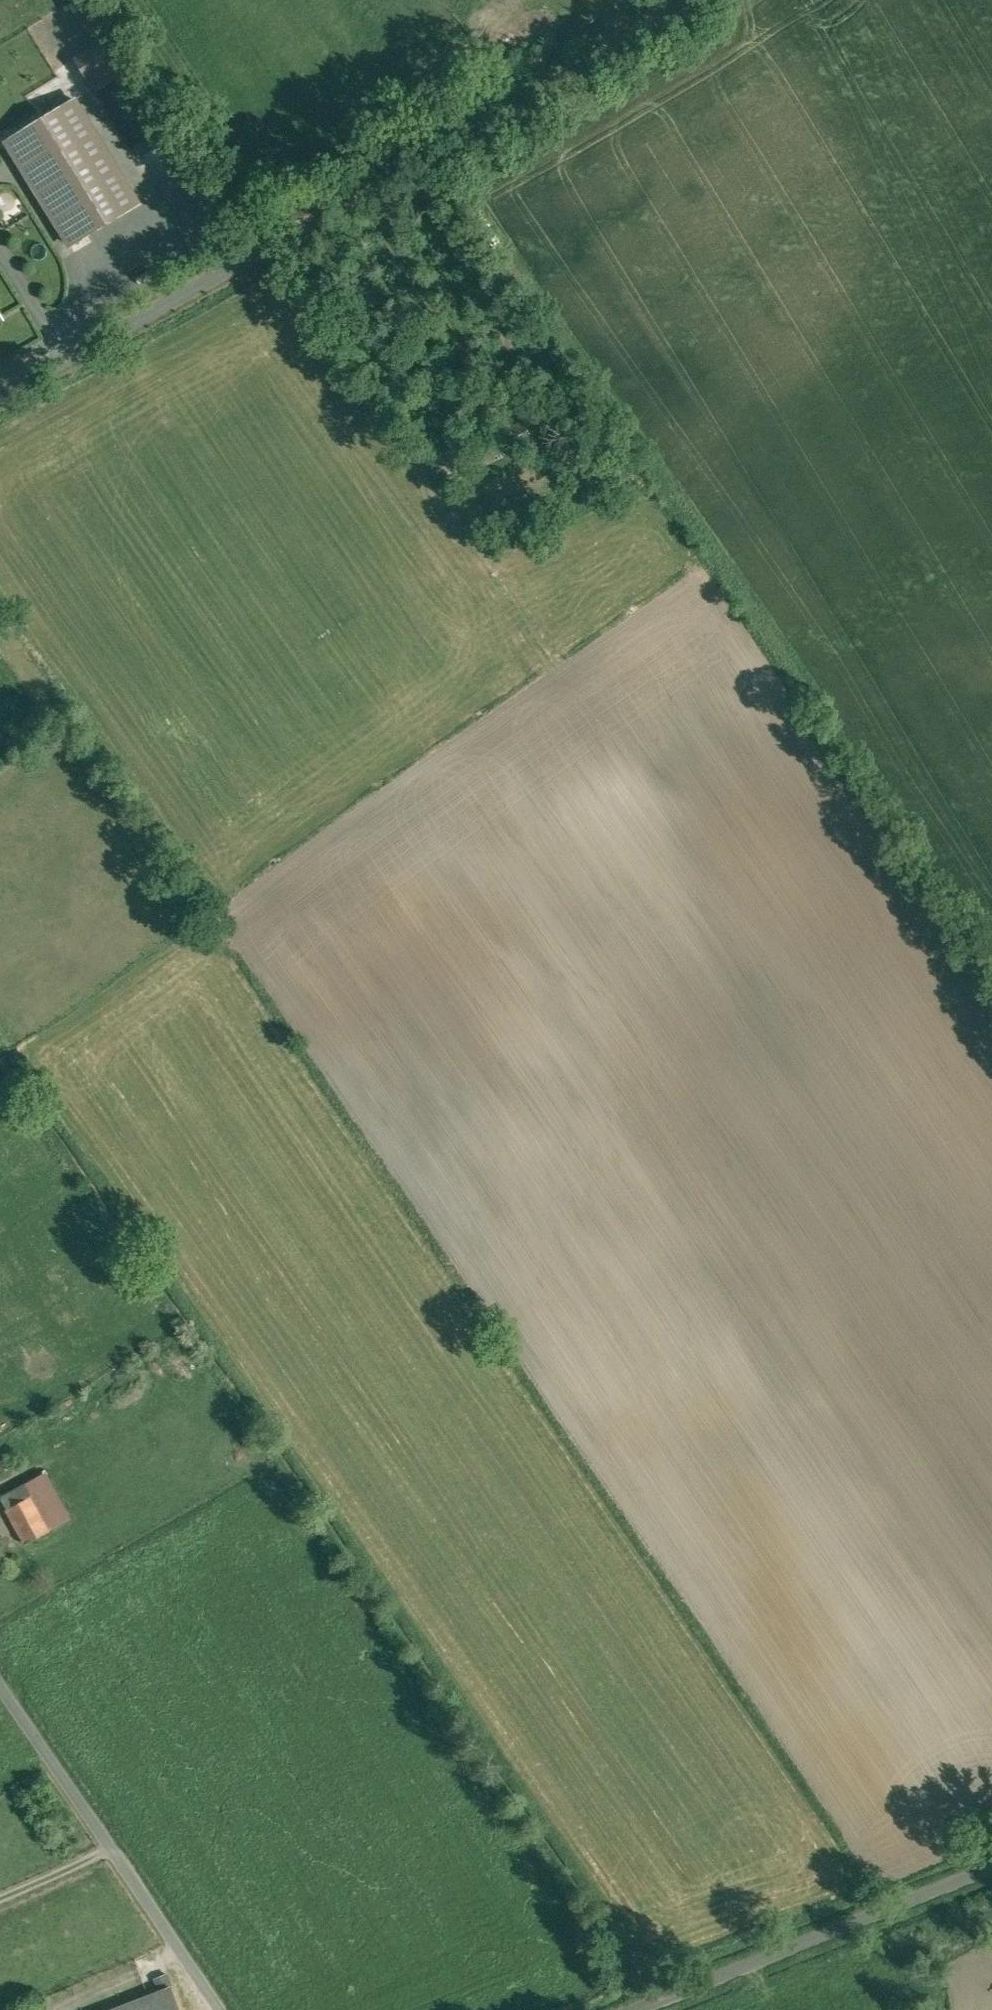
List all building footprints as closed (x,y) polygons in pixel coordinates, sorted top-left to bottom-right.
[(83,90),(119,78),(105,38),(90,43),(86,34),(66,41),(83,90)] [(0,119),(0,152),(54,241),(131,195),(62,81),(0,119)] [(35,1461),(11,1474),(37,1522),(60,1510),(35,1461)] [(0,1494),(0,1526),(6,1539),(32,1527),(14,1488),(0,1494)] [(114,2009),(183,2009),(174,1987),(114,2009)]
